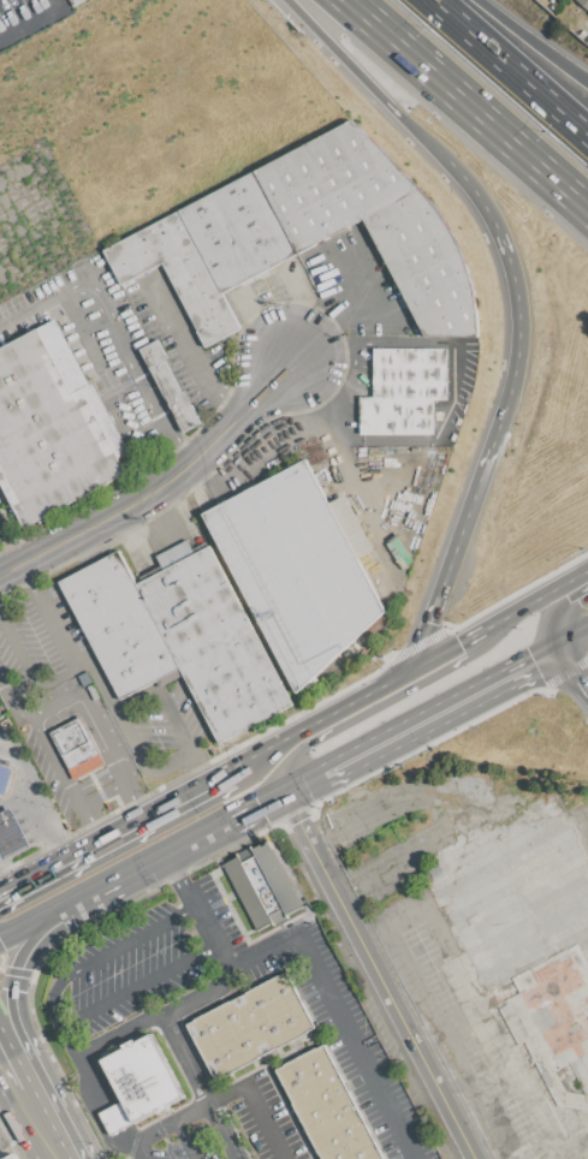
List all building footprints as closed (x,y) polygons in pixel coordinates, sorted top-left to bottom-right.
[(587,11),(575,0),(587,0),(587,11)] [(298,254),(255,171),(351,120),(420,190),(363,220),(298,254)] [(178,210),(255,171),(298,254),(221,293),(178,210)] [(363,220),(420,190),(434,207),(451,232),(461,252),(470,279),(476,307),(477,335),(424,337),(363,220)] [(240,328),(206,346),(162,262),(121,284),(103,250),(178,210),(221,293),(240,328)] [(24,527),(0,480),(0,348),(54,320),(89,385),(93,384),(129,452),(118,458),(125,474),(24,527)] [(138,350),(158,340),(166,357),(162,359),(182,393),(184,391),(202,424),(184,434),(138,350)] [(373,349),(445,349),(445,398),(433,398),(433,434),(361,434),(361,397),(373,397),(373,349)] [(303,465),(380,613),(302,693),(208,513),(303,465)] [(136,583),(164,570),(156,555),(186,540),(194,554),(209,546),(291,705),(219,742),(180,668),(136,583)] [(118,548),(136,583),(180,668),(120,700),(58,580),(118,548)] [(52,732),(81,717),(106,765),(77,779),(52,732)] [(5,795),(0,793),(0,764),(13,768),(5,795)] [(5,861),(0,851),(0,815),(13,808),(34,845),(5,861)] [(251,846),(266,839),(302,907),(286,914),(251,846)] [(272,922),(257,929),(222,863),(237,856),(272,922)] [(185,1024),(285,971),(314,1027),(215,1080),(185,1024)] [(153,1032),(186,1095),(168,1104),(170,1107),(159,1113),(158,1110),(135,1123),(101,1059),(123,1047),(121,1046),(133,1040),(133,1042),(153,1032)] [(323,1044),(385,1158),(322,1158),(275,1070),(323,1044)]
